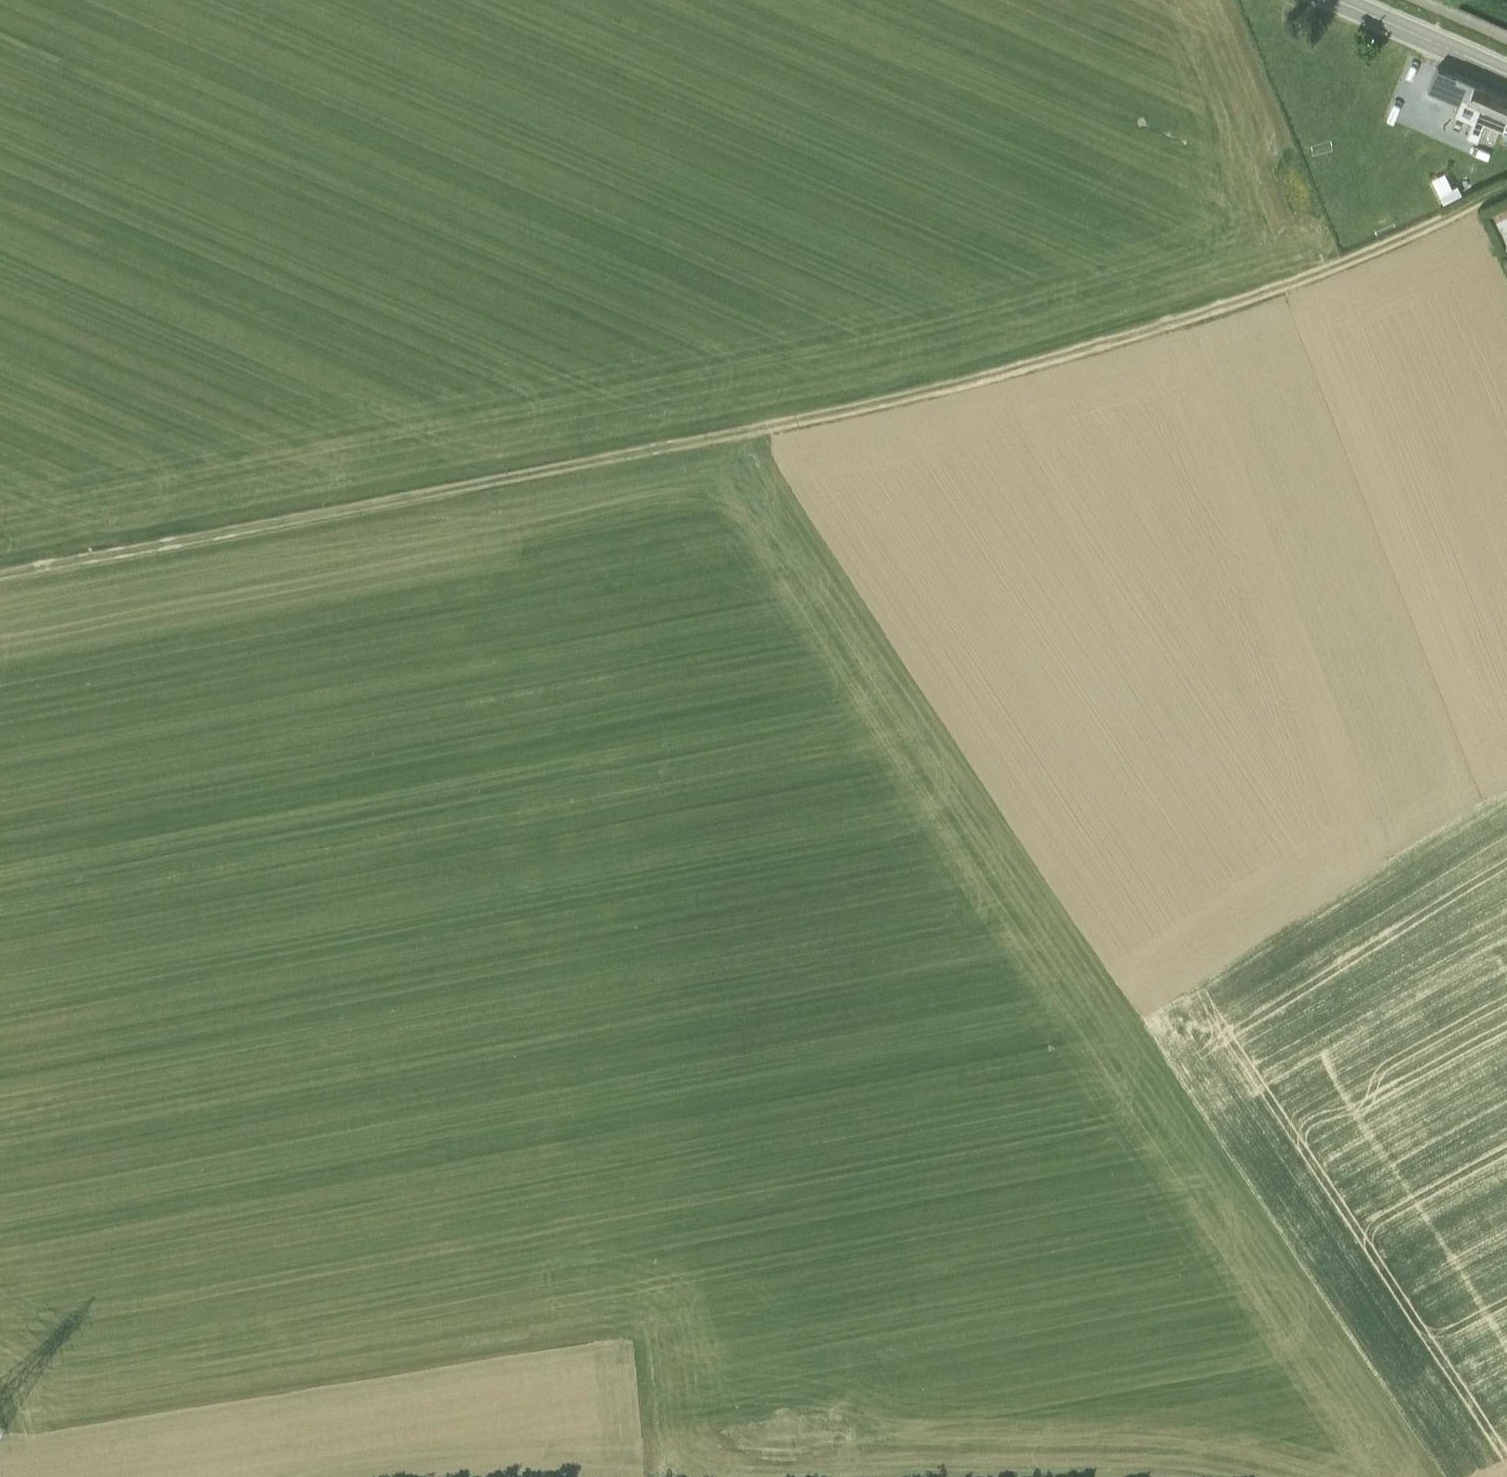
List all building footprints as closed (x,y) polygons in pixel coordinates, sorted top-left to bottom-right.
[(1425,84),(1432,87),(1429,97),(1455,109),(1451,123),(1465,129),(1475,132),(1481,116),(1490,119),(1485,132),(1494,135),(1506,104),(1506,90),(1436,59),(1425,84)] [(1440,191),(1456,186),(1449,162),(1432,168),(1440,191)] [(1489,202),(1505,237),(1506,236),(1506,194),(1489,202)]
